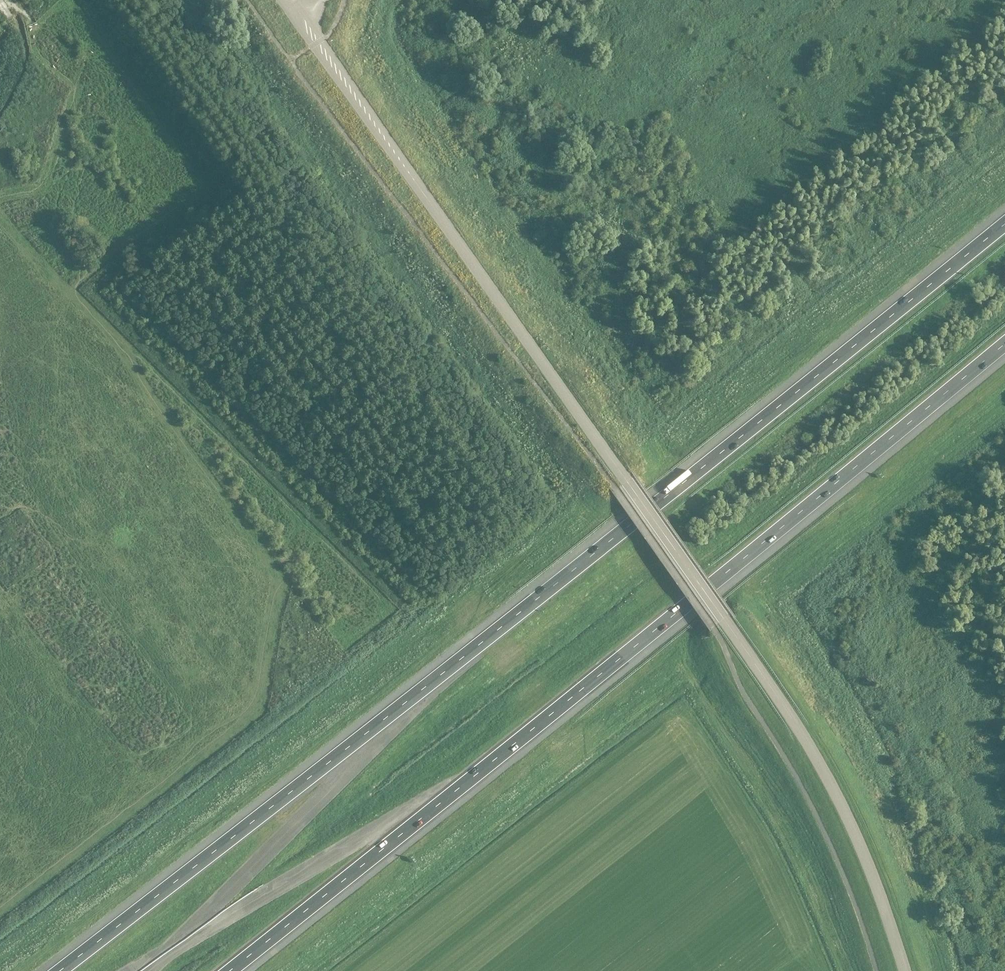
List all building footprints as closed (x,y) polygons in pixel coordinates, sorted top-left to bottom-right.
[(989,244),(999,239),(997,235),(987,240),(989,244)]
